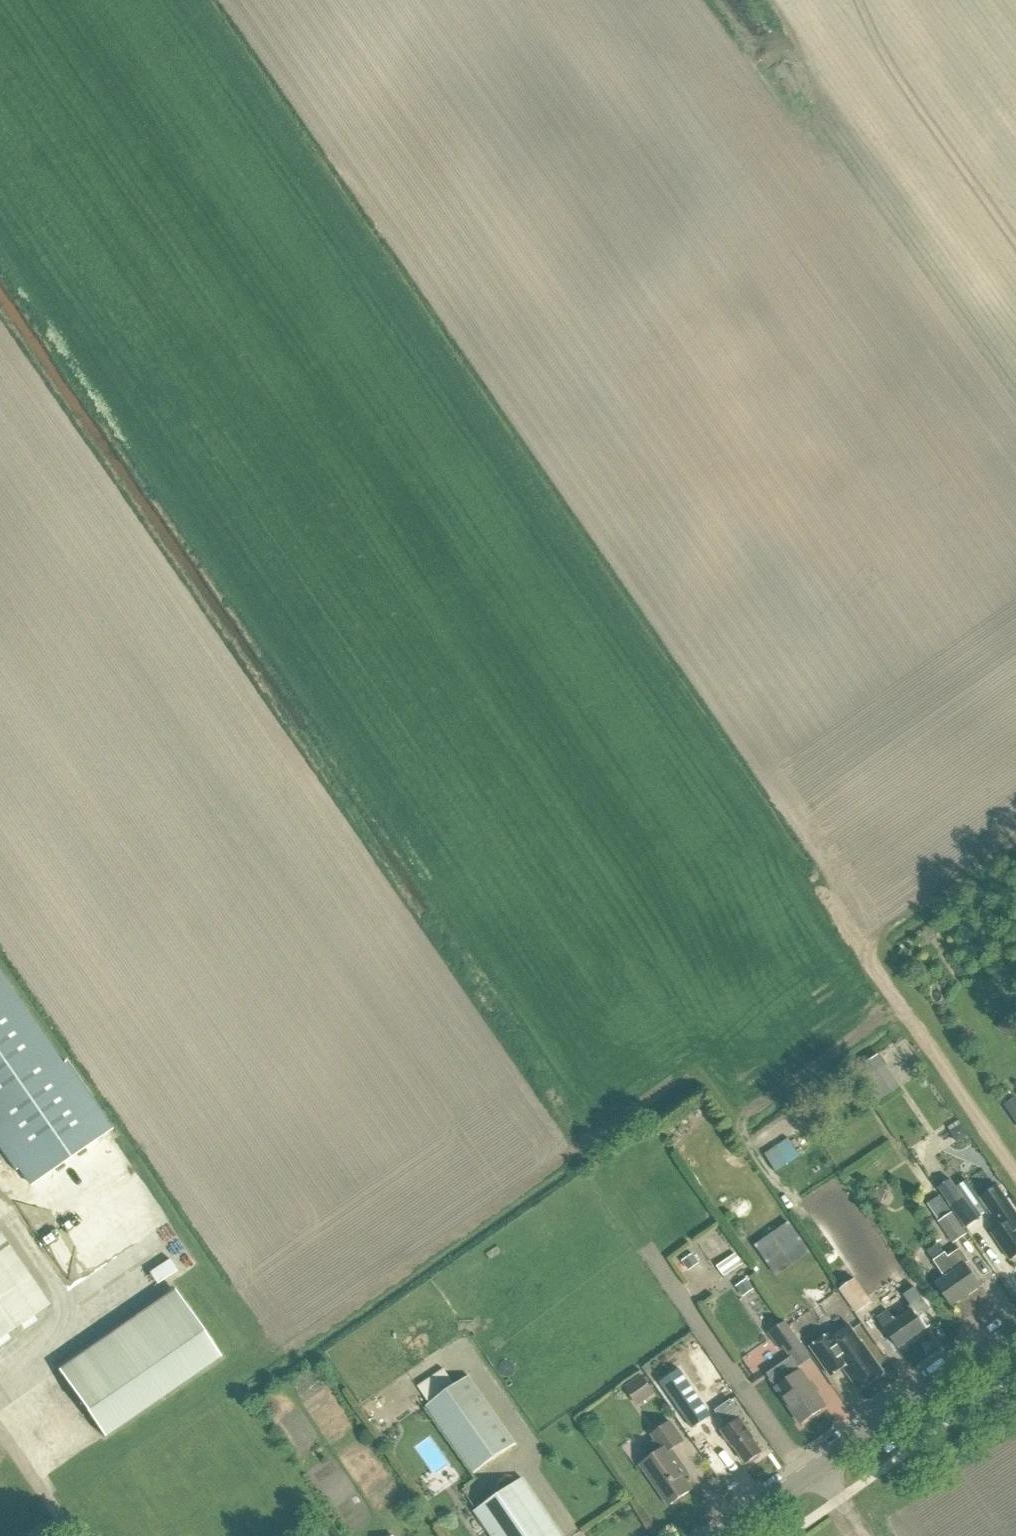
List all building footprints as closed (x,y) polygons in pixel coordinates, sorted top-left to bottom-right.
[(86,1152),(84,1148),(112,1128),(66,1062),(62,1064),(0,974),(0,1150),(14,1170),(19,1168),(30,1184),(54,1168),(57,1172),(65,1167),(62,1163),(76,1153),(79,1157),(86,1152)] [(880,1097),(899,1088),(887,1064),(868,1074),(880,1097)] [(1015,1120),(1015,1099),(1006,1106),(1015,1120)] [(764,1152),(774,1170),(798,1156),(788,1138),(764,1152)] [(950,1179),(937,1188),(965,1228),(978,1219),(977,1218),(971,1209),(955,1187),(950,1179)] [(1011,1261),(1015,1257),(1015,1214),(997,1187),(980,1198),(982,1201),(989,1210),(1001,1227),(992,1233),(1011,1261)] [(939,1196),(927,1205),(954,1244),(966,1235),(939,1196)] [(977,1218),(989,1210),(982,1201),(971,1209),(977,1218)] [(755,1246),(767,1263),(801,1239),(789,1222),(755,1246)] [(47,1305),(0,1237),(0,1338),(47,1305)] [(936,1285),(951,1306),(981,1286),(966,1264),(969,1262),(961,1249),(948,1257),(945,1253),(934,1261),(946,1278),(936,1285)] [(681,1259),(688,1269),(699,1261),(693,1251),(681,1259)] [(717,1264),(723,1274),(742,1261),(736,1252),(717,1264)] [(754,1288),(747,1277),(735,1284),(743,1295),(754,1288)] [(856,1277),(839,1288),(856,1313),(873,1301),(856,1277)] [(173,1291),(58,1371),(103,1436),(219,1357),(173,1291)] [(878,1319),(898,1348),(926,1329),(918,1318),(929,1310),(922,1300),(911,1308),(912,1310),(896,1322),(889,1311),(878,1319)] [(784,1346),(798,1367),(812,1357),(786,1320),(769,1332),(781,1348),(784,1346)] [(844,1368),(859,1390),(884,1373),(862,1342),(862,1343),(849,1325),(828,1341),(825,1337),(811,1347),(831,1376),(844,1368)] [(715,1369),(702,1378),(708,1388),(721,1380),(715,1369)] [(711,1416),(680,1370),(661,1384),(692,1429),(711,1416)] [(419,1388),(431,1406),(427,1409),(473,1474),(516,1443),(470,1378),(455,1389),(443,1371),(419,1388)] [(801,1371),(776,1388),(801,1424),(826,1407),(801,1371)] [(623,1388),(633,1402),(651,1390),(641,1376),(623,1388)] [(753,1440),(754,1439),(740,1419),(743,1418),(731,1400),(716,1411),(727,1427),(721,1431),(724,1434),(722,1437),(727,1443),(730,1443),(732,1446),(733,1445),(747,1464),(750,1462),(753,1463),(759,1459),(759,1455),(762,1453),(753,1440)] [(672,1450),(684,1442),(671,1422),(652,1435),(656,1440),(643,1449),(650,1458),(641,1465),(669,1506),(692,1490),(683,1476),(688,1473),(672,1450)] [(491,1535),(561,1535),(521,1480),(474,1513),(491,1535)]
